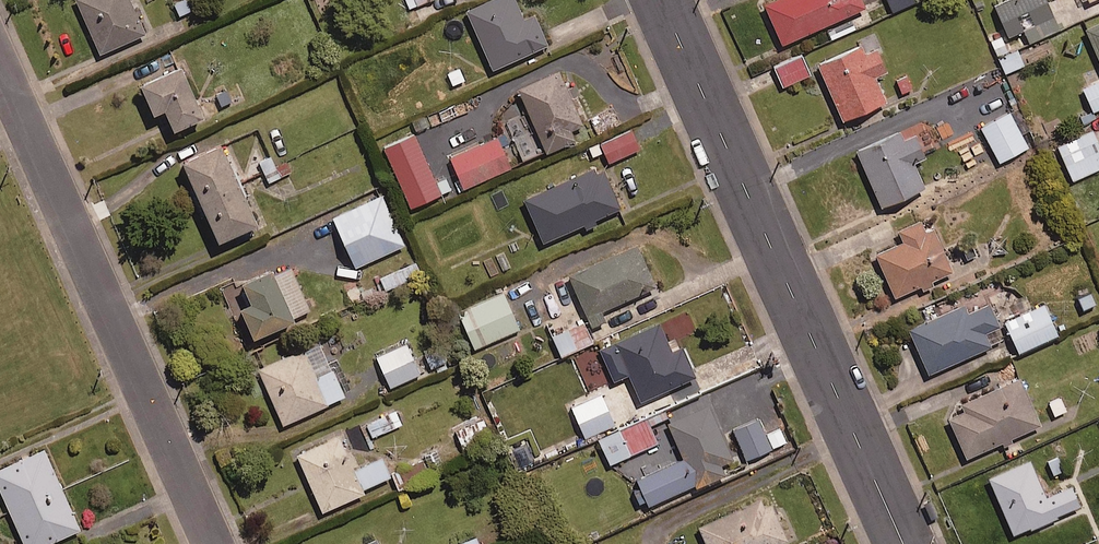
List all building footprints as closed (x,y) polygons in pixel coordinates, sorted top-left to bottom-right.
[(130,0),(78,0),(101,54),(145,35),(130,0)] [(170,4),(178,19),(194,11),(188,0),(178,0),(170,4)] [(407,11),(430,3),(429,0),(403,0),(407,11)] [(515,0),(493,0),(467,12),(493,71),(548,46),(534,16),(524,20),(515,0)] [(763,4),(782,46),(865,9),(861,0),(771,0),(763,4)] [(914,0),(889,0),(893,12),(915,3),(914,0)] [(1046,0),(1007,0),(995,6),(1009,38),(1024,31),(1030,43),(1059,30),(1046,0)] [(1087,31),(1098,57),(1098,26),(1087,31)] [(867,55),(864,47),(820,66),(844,122),(886,104),(875,80),(887,75),(877,51),(867,55)] [(1029,53),(1027,48),(999,59),(1011,89),(1023,84),(1017,69),(1024,66),(1020,56),(1029,53)] [(809,76),(802,58),(777,67),(784,86),(809,76)] [(463,66),(445,73),(452,89),(469,82),(463,66)] [(204,119),(181,69),(142,88),(155,116),(165,111),(175,133),(204,119)] [(584,125),(559,73),(519,92),(548,154),(574,142),(569,132),(584,125)] [(1084,89),(1094,112),(1098,110),(1098,83),(1084,89)] [(229,87),(213,94),(220,110),(236,103),(229,87)] [(1029,148),(1010,112),(981,128),(1000,163),(1029,148)] [(1093,130),(1058,147),(1074,181),(1098,169),(1098,143),(1093,130)] [(640,150),(632,131),(597,147),(606,166),(640,150)] [(903,143),(899,135),(858,153),(883,209),(925,190),(914,164),(928,158),(918,136),(903,143)] [(441,196),(414,136),(384,149),(411,209),(441,196)] [(512,168),(498,137),(451,158),(464,189),(512,168)] [(257,227),(222,147),(183,165),(218,245),(257,227)] [(275,162),(272,157),(259,164),(270,185),(293,173),(285,157),(275,162)] [(545,243),(583,226),(585,232),(597,226),(595,221),(619,210),(600,167),(526,201),(545,243)] [(405,246),(382,195),(333,217),(356,268),(405,246)] [(894,299),(919,287),(922,293),(937,286),(934,280),(952,272),(933,232),(926,235),(920,223),(899,232),(904,243),(874,257),(894,299)] [(976,243),(960,250),(967,266),(983,260),(976,243)] [(656,287),(637,246),(571,277),(594,326),(604,321),(601,313),(656,287)] [(293,319),(310,312),(290,266),(244,287),(255,311),(244,315),(255,340),(295,323),(293,319)] [(1071,301),(1077,312),(1083,309),(1084,311),(1097,305),(1090,292),(1071,301)] [(519,329),(503,293),(458,314),(474,350),(519,329)] [(999,328),(989,305),(967,315),(963,308),(909,332),(929,375),(993,346),(988,333),(999,328)] [(1006,322),(1020,353),(1058,336),(1044,305),(1006,322)] [(595,343),(586,322),(553,336),(562,357),(595,343)] [(673,353),(660,324),(600,352),(614,382),(630,374),(643,402),(695,378),(682,349),(673,353)] [(439,341),(421,348),(430,369),(448,362),(439,341)] [(420,375),(406,343),(375,356),(389,388),(420,375)] [(316,379),(304,351),(259,371),(284,425),(345,398),(333,371),(316,379)] [(965,412),(948,419),(965,459),(1041,427),(1021,380),(962,405),(965,412)] [(615,425),(601,394),(571,407),(585,439),(615,425)] [(733,460),(710,400),(668,417),(671,424),(657,430),(672,467),(634,482),(644,508),(724,476),(720,465),(733,460)] [(402,424),(395,410),(367,423),(374,438),(402,424)] [(485,417),(456,431),(464,447),(493,433),(485,417)] [(766,435),(759,419),(734,431),(747,461),(787,442),(780,428),(766,435)] [(657,444),(647,420),(599,441),(610,465),(657,444)] [(352,472),(338,438),(298,455),(322,513),(364,495),(362,490),(390,478),(381,459),(352,472)] [(0,463),(0,499),(20,543),(36,543),(75,526),(39,445),(0,463)] [(433,478),(425,458),(396,471),(404,490),(433,478)] [(1015,537),(1081,507),(1070,484),(1045,496),(1030,462),(990,479),(1015,537)] [(787,541),(771,505),(766,507),(763,500),(700,528),(707,543),(781,543),(787,541)] [(459,543),(480,543),(477,536),(459,543)]
